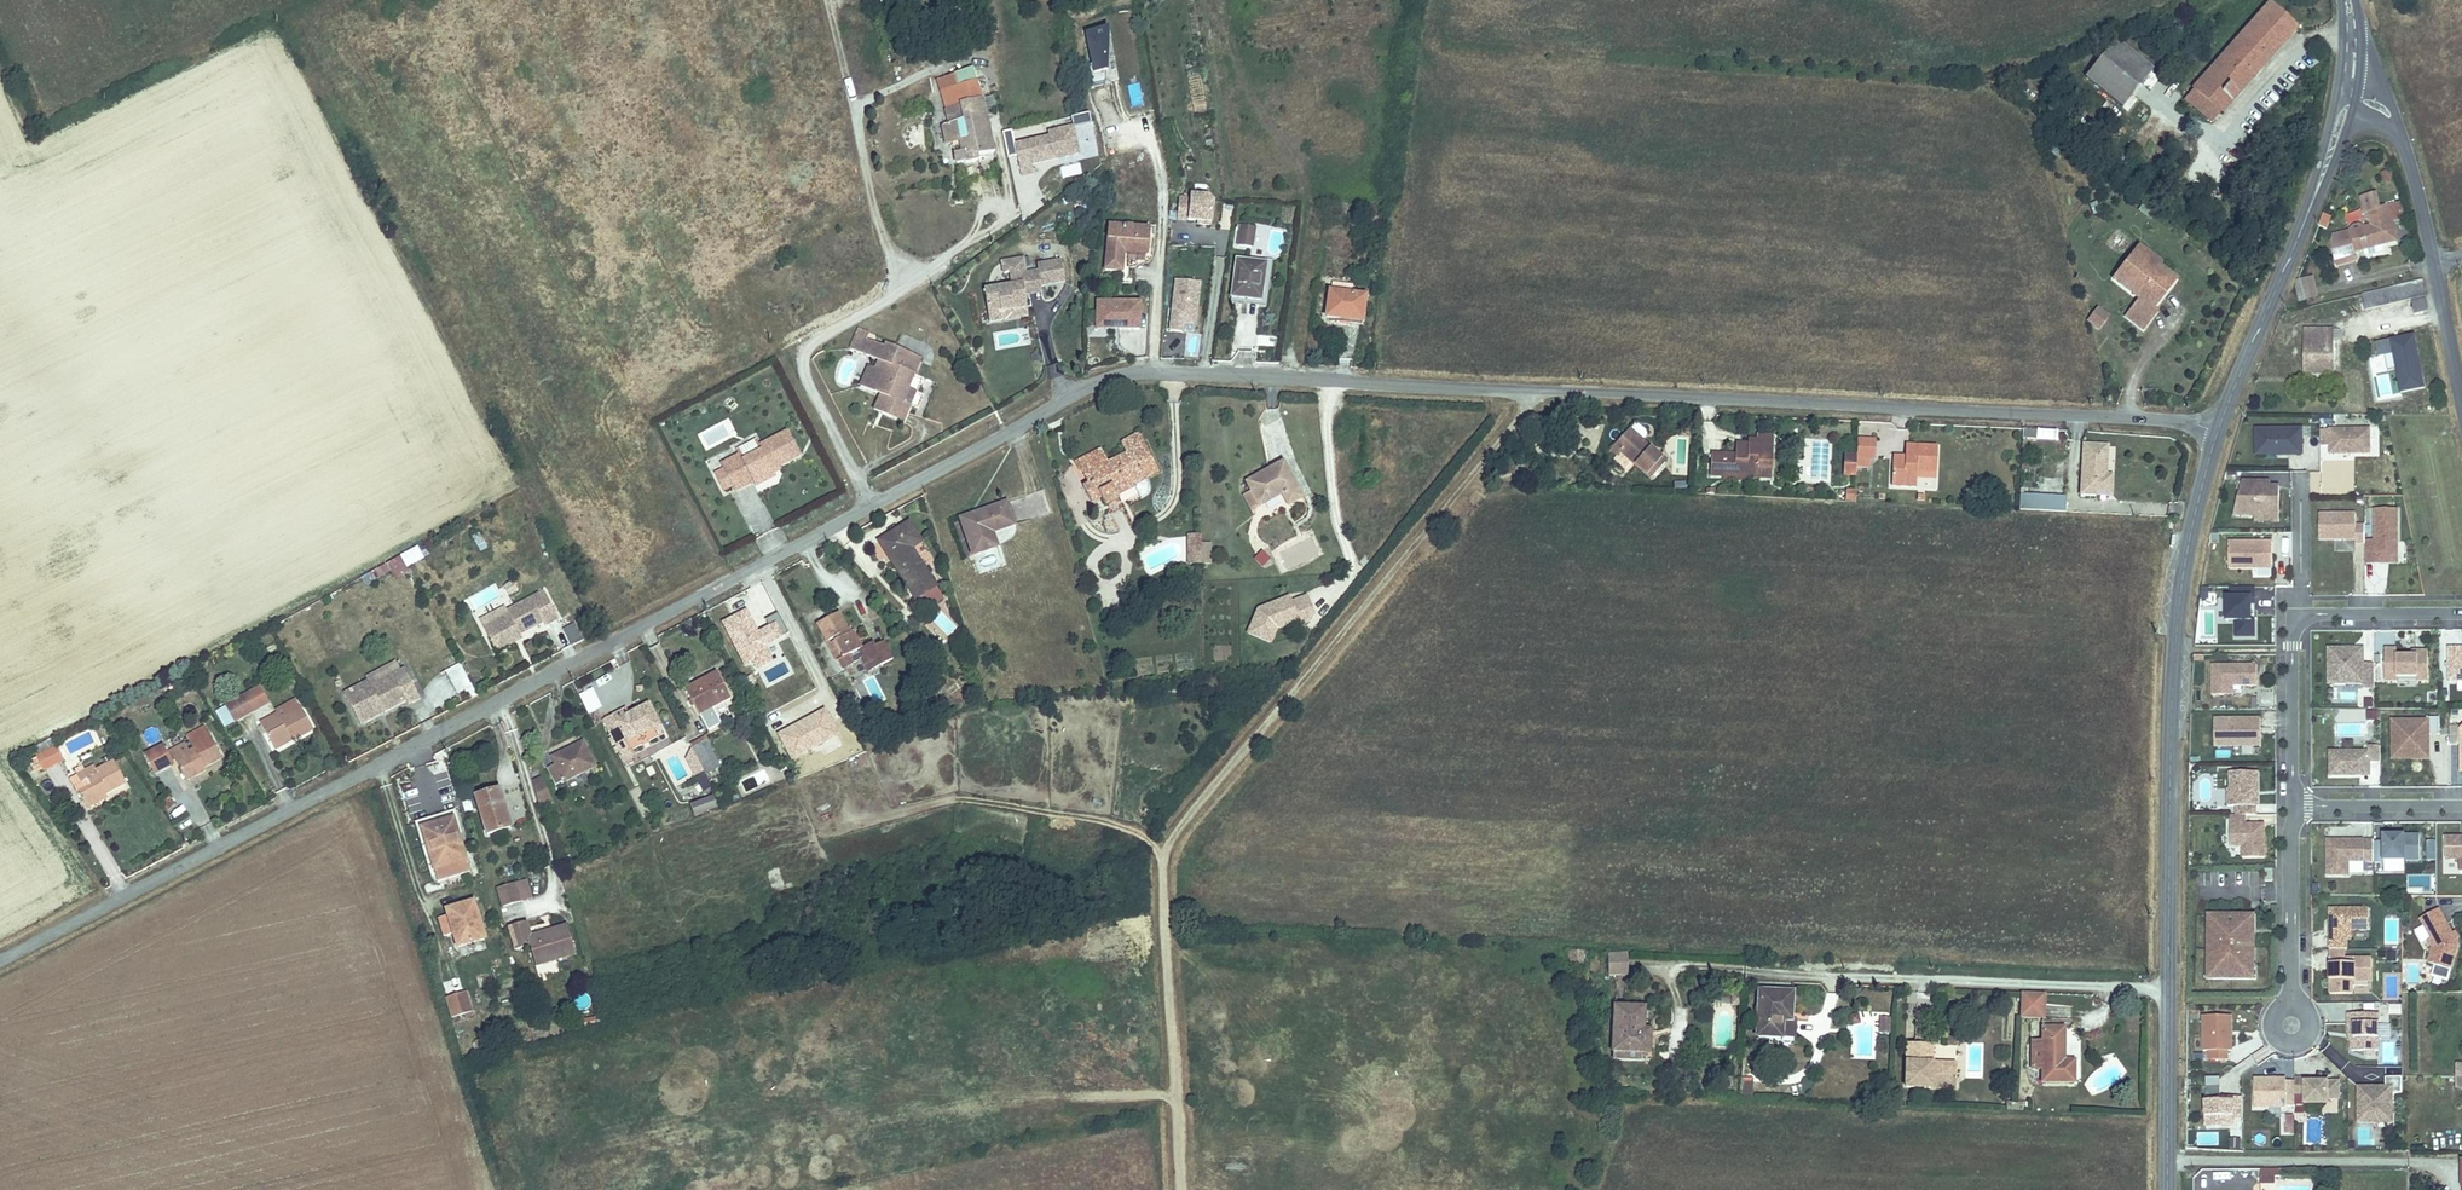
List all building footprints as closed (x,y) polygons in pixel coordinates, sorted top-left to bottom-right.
[(2294,28),(2270,6),(2197,87),(2221,109),(2294,28)] [(1108,30),(1085,34),(1092,66),(1083,67),(1087,86),(1104,83),(1104,74),(1108,73),(1108,30)] [(2119,38),(2090,73),(2127,103),(2156,67),(2119,38)] [(954,77),(932,84),(945,126),(955,165),(957,171),(966,168),(965,164),(994,156),(974,85),(958,90),(954,77)] [(1132,110),(1144,107),(1138,83),(1126,86),(1132,110)] [(2221,109),(2197,87),(2189,96),(2213,118),(2221,109)] [(1073,117),(1074,127),(1091,124),(1090,114),(1073,117)] [(1073,128),(1048,133),(1050,138),(1015,145),(1022,177),(1033,174),(1031,166),(1079,156),(1073,128)] [(2388,171),(2381,173),(2384,183),(2391,181),(2388,171)] [(2330,243),(2336,266),(2356,262),(2353,253),(2382,245),(2398,242),(2392,221),(2404,219),(2400,203),(2379,208),(2375,194),(2359,198),(2364,214),(2367,213),(2370,225),(2364,226),(2358,224),(2352,226),(2348,231),(2332,235),(2330,243)] [(1179,197),(1176,220),(1211,223),(1213,202),(1208,196),(1190,195),(1190,198),(1179,197)] [(1255,228),(1240,226),(1236,246),(1252,248),(1255,228)] [(1112,228),(1109,271),(1126,272),(1127,254),(1150,254),(1152,229),(1112,228)] [(2139,246),(2130,255),(2151,270),(2157,263),(2159,261),(2139,246)] [(1237,254),(1233,294),(1265,297),(1270,258),(1237,254)] [(2151,270),(2130,255),(2111,276),(2137,299),(2124,314),(2141,327),(2155,310),(2151,308),(2159,298),(2155,295),(2163,284),(2167,288),(2175,278),(2157,263),(2151,270)] [(1024,272),(1022,257),(1001,260),(1002,270),(1008,269),(1011,283),(1004,284),(981,287),(985,320),(999,318),(998,309),(1025,306),(1023,293),(1026,289),(1024,272)] [(1039,263),(1039,269),(1041,283),(1065,279),(1063,260),(1039,263)] [(1011,283),(1008,269),(1002,270),(1004,284),(1011,283)] [(1041,283),(1039,269),(1024,272),(1026,289),(1023,293),(1042,290),(1041,283)] [(2297,281),(2296,286),(2300,301),(2316,296),(2312,279),(2297,281)] [(1200,283),(1175,281),(1168,329),(1182,332),(1184,323),(1195,325),(1200,283)] [(1330,290),(1328,316),(1362,318),(1365,292),(1352,292),(1353,282),(1340,281),(1339,290),(1330,290)] [(2423,283),(2367,295),(2370,308),(2426,296),(2423,283)] [(1139,303),(1096,302),(1095,329),(1139,330),(1139,303)] [(1026,315),(1025,306),(998,309),(999,318),(1026,315)] [(2088,323),(2102,329),(2110,313),(2096,306),(2088,323)] [(860,349),(866,335),(858,332),(861,326),(850,321),(842,341),(860,349)] [(2308,329),(2306,372),(2333,373),(2334,348),(2334,330),(2308,329)] [(877,340),(866,335),(860,349),(870,353),(867,361),(860,358),(851,381),(874,391),(868,403),(872,405),(895,415),(903,397),(895,394),(901,380),(897,378),(902,366),(906,368),(913,351),(878,337),(877,340)] [(2416,337),(2378,343),(2380,354),(2396,351),(2403,393),(2425,389),(2416,337)] [(906,368),(902,366),(897,378),(901,380),(906,368)] [(895,394),(903,397),(909,383),(901,380),(895,394)] [(1581,438),(1594,437),(1593,426),(1580,428),(1581,438)] [(2372,451),(2371,427),(2321,427),(2322,444),(2332,444),(2332,451),(2372,451)] [(2303,429),(2257,429),(2257,454),(2303,454),(2303,429)] [(2038,430),(2038,439),(2057,439),(2057,430),(2038,430)] [(771,474),(769,469),(775,466),(797,455),(785,431),(757,446),(760,451),(740,461),(736,455),(718,464),(721,470),(712,474),(720,490),(729,486),(732,491),(750,482),(752,486),(772,476),(771,474)] [(1659,464),(1625,431),(1606,449),(1609,452),(1606,455),(1616,465),(1623,458),(1645,479),(1659,464)] [(1851,435),(1850,453),(1869,453),(1869,435),(1851,435)] [(1131,455),(1150,445),(1145,436),(1126,444),(1131,455)] [(1753,444),(1768,445),(1768,436),(1753,436),(1753,444)] [(1811,475),(1828,475),(1828,441),(1811,441),(1811,475)] [(1886,485),(1910,486),(1911,470),(1929,470),(1930,442),(1904,442),(1904,454),(1887,453),(1886,485)] [(1734,457),(1730,457),(1705,456),(1704,477),(1719,477),(1720,471),(1741,471),(1741,479),(1767,480),(1768,445),(1753,444),(1742,444),(1742,454),(1734,457)] [(1731,444),(1730,457),(1734,457),(1742,454),(1742,444),(1731,444)] [(2074,444),(2072,493),(2101,493),(2101,475),(2094,475),(2095,444),(2074,444)] [(1109,461),(1084,473),(1091,486),(1085,488),(1093,506),(1102,501),(1106,509),(1119,502),(1116,495),(1144,481),(1145,483),(1164,473),(1150,445),(1131,455),(1111,465),(1109,461)] [(1082,474),(1084,473),(1109,461),(1105,452),(1078,466),(1082,474)] [(1286,462),(1250,482),(1253,488),(1261,504),(1286,490),(1294,503),(1306,496),(1286,462)] [(2281,505),(2281,484),(2271,484),(2271,479),(2244,479),(2244,512),(2271,513),(2271,505),(2281,505)] [(1261,504),(1253,488),(1245,493),(1255,512),(1261,504)] [(2012,492),(2011,506),(2056,508),(2056,493),(2012,492)] [(976,555),(998,546),(1003,544),(1010,540),(1013,538),(1015,534),(1016,530),(1016,525),(1007,502),(1004,504),(960,522),(976,555)] [(2367,541),(2367,561),(2400,561),(2400,507),(2377,507),(2377,538),(2367,538),(2367,541)] [(2357,523),(2357,511),(2321,512),(2321,537),(2357,537),(2357,541),(2367,541),(2367,538),(2367,523),(2357,523)] [(1116,519),(1103,519),(1104,532),(1117,531),(1116,519)] [(919,520),(893,533),(903,552),(896,556),(918,597),(939,586),(918,545),(928,539),(919,520)] [(480,532),(472,536),(479,553),(488,549),(480,532)] [(1206,563),(1206,535),(1187,535),(1187,563),(1206,563)] [(1310,535),(1276,548),(1284,569),(1318,556),(1310,535)] [(2274,566),(2274,539),(2230,540),(2230,566),(2274,566)] [(405,567),(424,559),(418,546),(400,554),(405,567)] [(1263,550),(1254,559),(1263,567),(1271,558),(1263,550)] [(399,556),(387,563),(395,578),(407,572),(399,556)] [(386,564),(370,571),(373,579),(389,572),(386,564)] [(503,587),(509,596),(518,591),(512,581),(503,587)] [(2238,620),(2238,635),(2256,635),(2255,588),(2232,588),(2232,598),(2229,598),(2229,620),(2238,620)] [(491,630),(483,634),(490,648),(510,638),(508,634),(514,631),(538,618),(540,622),(553,616),(539,589),(502,608),(504,612),(486,621),(491,630)] [(918,601),(924,610),(944,599),(939,590),(918,601)] [(1258,608),(1247,634),(1270,644),(1276,630),(1296,622),(1299,628),(1306,626),(1313,616),(1307,597),(1291,602),(1288,597),(1258,608)] [(839,615),(819,625),(828,643),(834,641),(844,660),(838,663),(843,672),(867,661),(873,672),(893,662),(884,645),(864,654),(852,631),(848,633),(839,615)] [(486,621),(478,625),(483,634),(491,630),(486,621)] [(575,621),(552,631),(560,651),(583,641),(575,621)] [(2451,645),(2451,679),(2461,679),(2461,645),(2451,645)] [(2377,686),(2377,661),(2366,661),(2366,646),(2352,646),(2352,649),(2345,649),(2345,646),(2330,646),(2330,671),(2349,671),(2348,681),(2365,681),(2365,686),(2377,686)] [(2430,679),(2430,649),(2419,649),(2420,653),(2414,653),(2399,653),(2399,646),(2387,646),(2387,678),(2399,679),(2399,675),(2420,674),(2419,679),(2430,679)] [(457,694),(472,686),(460,663),(444,671),(457,694)] [(2259,685),(2259,664),(2214,664),(2214,694),(2226,694),(2226,690),(2235,690),(2235,685),(2259,685)] [(366,680),(342,693),(350,709),(356,706),(360,714),(378,705),(381,711),(404,700),(405,702),(416,696),(401,667),(369,685),(366,680)] [(2348,681),(2349,671),(2330,671),(2330,678),(2330,681),(2348,681)] [(698,716),(731,699),(717,672),(684,689),(698,716)] [(864,679),(871,704),(883,700),(876,676),(864,679)] [(259,686),(225,706),(236,722),(268,703),(259,686)] [(587,714),(602,708),(593,688),(578,694),(587,714)] [(356,706),(350,709),(357,723),(381,711),(378,705),(360,714),(356,706)] [(601,720),(620,755),(630,750),(627,744),(659,727),(647,705),(628,715),(624,708),(601,720)] [(275,712),(258,722),(272,745),(290,735),(292,739),(310,729),(298,707),(278,718),(275,712)] [(2430,732),(2442,732),(2442,715),(2429,716),(2429,720),(2396,720),(2396,744),(2409,744),(2409,753),(2430,753),(2430,732)] [(869,716),(858,722),(863,731),(874,726),(869,716)] [(2265,744),(2265,717),(2218,717),(2218,745),(2265,744)] [(2453,723),(2453,742),(2461,742),(2461,723),(2453,723)] [(162,740),(156,727),(142,733),(148,746),(162,740)] [(183,743),(175,748),(185,765),(179,768),(186,779),(202,770),(200,766),(219,755),(208,734),(189,744),(192,750),(187,752),(183,743)] [(631,748),(635,760),(672,747),(667,735),(631,748)] [(705,739),(689,748),(704,776),(719,767),(705,739)] [(560,762),(547,767),(556,786),(595,766),(583,742),(556,754),(560,762)] [(2372,773),(2372,760),(2383,760),(2383,744),(2371,745),(2371,749),(2332,749),(2332,774),(2372,773)] [(57,746),(39,755),(45,769),(64,760),(57,746)] [(165,746),(147,755),(156,774),(175,765),(165,746)] [(511,746),(497,746),(496,767),(510,768),(511,746)] [(92,764),(76,773),(81,782),(86,780),(90,786),(79,792),(86,804),(125,782),(112,759),(95,769),(92,764)] [(2433,759),(2433,785),(2451,785),(2451,759),(2433,759)] [(2259,805),(2258,790),(2261,790),(2260,770),(2234,771),(2234,787),(2232,787),(2232,805),(2240,805),(2240,814),(2249,814),(2259,814),(2259,805)] [(538,808),(552,803),(542,777),(529,781),(538,808)] [(500,789),(477,797),(489,833),(513,825),(510,814),(504,816),(499,801),(504,798),(500,789)] [(690,804),(695,817),(719,807),(713,794),(690,804)] [(161,801),(168,811),(175,805),(169,796),(161,801)] [(449,808),(420,818),(440,878),(469,869),(449,808)] [(2240,814),(2233,814),(2234,845),(2246,845),(2246,856),(2267,856),(2267,823),(2250,824),(2249,814),(2240,814)] [(2423,858),(2423,833),(2386,833),(2386,839),(2377,839),(2377,859),(2377,861),(2387,860),(2387,858),(2423,858)] [(2377,839),(2377,838),(2352,838),(2352,841),(2347,841),(2347,838),(2330,838),(2330,873),(2352,873),(2351,859),(2377,859),(2377,839)] [(2449,839),(2449,859),(2461,859),(2461,839),(2449,839)] [(515,882),(498,888),(505,907),(521,901),(515,882)] [(450,913),(440,916),(446,933),(456,930),(460,943),(485,934),(473,899),(448,907),(450,913)] [(2454,967),(2461,943),(2458,937),(2456,938),(2453,934),(2455,932),(2442,907),(2424,917),(2434,936),(2431,938),(2435,946),(2431,961),(2454,967)] [(2331,910),(2331,947),(2352,946),(2352,930),(2369,929),(2369,910),(2331,910)] [(2257,963),(2258,934),(2253,934),(2253,914),(2215,914),(2215,929),(2212,929),(2211,966),(2215,966),(2215,978),(2253,978),(2253,963),(2257,963)] [(527,922),(510,927),(518,950),(531,946),(537,965),(575,953),(566,926),(532,936),(527,922)] [(2349,956),(2348,947),(2333,947),(2333,956),(2349,956)] [(1584,963),(1585,951),(1569,951),(1568,963),(1584,963)] [(1628,952),(1608,953),(1608,977),(1628,976),(1628,952)] [(2375,979),(2375,956),(2349,956),(2333,956),(2333,992),(2356,992),(2356,979),(2375,979)] [(558,972),(557,963),(538,967),(539,975),(558,972)] [(471,1009),(465,989),(446,995),(452,1015),(471,1009)] [(1745,1003),(1746,994),(1736,994),(1736,1003),(1745,1003)] [(1759,1040),(1785,1040),(1785,1017),(1793,1017),(1793,995),(1760,995),(1759,1040)] [(578,996),(577,1005),(590,1005),(590,997),(578,996)] [(2045,1023),(2046,998),(2022,997),(2021,1022),(2045,1023)] [(1638,1010),(1611,1010),(1611,1052),(1645,1051),(1646,1037),(1638,1036),(1638,1010)] [(2381,1050),(2381,1012),(2352,1012),(2351,1022),(2357,1023),(2357,1031),(2354,1031),(2354,1037),(2354,1049),(2381,1050)] [(2235,1050),(2234,1015),(2206,1016),(2207,1051),(2214,1050),(2214,1060),(2231,1060),(2231,1050),(2235,1050)] [(1785,1017),(1785,1040),(1797,1040),(1798,1022),(1793,1022),(1793,1017),(1785,1017)] [(1881,1022),(1881,1035),(1890,1036),(1890,1022),(1881,1022)] [(2064,1028),(2042,1028),(2042,1084),(2075,1084),(2074,1063),(2064,1062),(2064,1028)] [(1925,1065),(1926,1047),(1908,1046),(1907,1088),(1957,1090),(1957,1071),(1933,1070),(1933,1065),(1925,1065)] [(1934,1047),(1926,1047),(1925,1065),(1933,1065),(1934,1047)] [(2396,1110),(2396,1092),(2405,1092),(2405,1075),(2390,1075),(2390,1085),(2362,1085),(2362,1121),(2382,1121),(2382,1110),(2396,1110)] [(2223,1085),(2223,1076),(2209,1076),(2209,1085),(2223,1085)] [(2343,1097),(2343,1080),(2309,1080),(2310,1077),(2299,1076),(2299,1079),(2298,1093),(2308,1093),(2309,1102),(2332,1102),(2332,1097),(2343,1097)] [(2299,1104),(2298,1093),(2299,1079),(2290,1079),(2290,1077),(2258,1078),(2258,1106),(2290,1106),(2289,1104),(2299,1104)] [(1740,1085),(1741,1096),(1753,1095),(1753,1084),(1740,1085)] [(2246,1116),(2246,1096),(2223,1096),(2223,1085),(2209,1085),(2209,1114),(2221,1114),(2221,1124),(2237,1124),(2237,1116),(2246,1116)] [(2396,1121),(2396,1110),(2382,1110),(2382,1121),(2396,1121)] [(2221,1124),(2221,1114),(2209,1114),(2209,1124),(2221,1124)] [(2229,1149),(2241,1149),(2241,1137),(2229,1137),(2229,1149)] [(2260,1169),(2261,1183),(2278,1183),(2277,1169),(2260,1169)]
